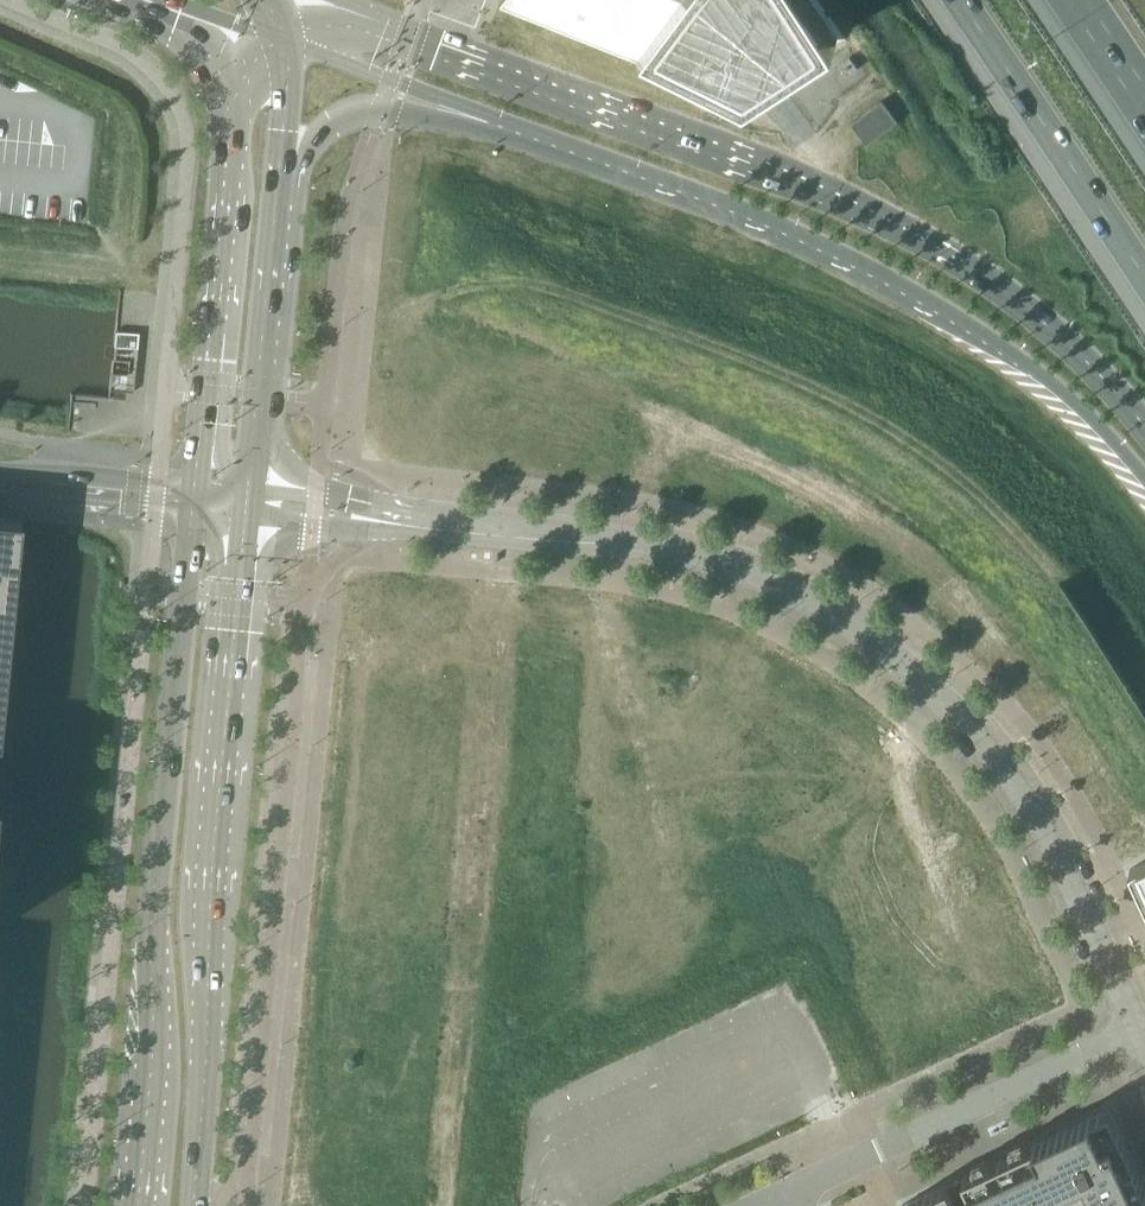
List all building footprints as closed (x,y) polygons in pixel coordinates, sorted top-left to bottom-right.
[(576,29),(579,25),(581,26),(585,28),(583,32),(663,68),(665,63),(671,66),(669,71),(711,90),(728,84),(752,95),(820,49),(846,40),(846,39),(829,17),(825,20),(821,14),(825,11),(817,0),(510,0),(576,29)] [(838,65),(846,76),(858,68),(849,57),(838,65)] [(851,123),(867,144),(897,122),(882,101),(851,123)] [(113,346),(132,348),(137,348),(139,333),(115,330),(113,346)] [(19,520),(0,518),(0,713),(19,520)] [(1129,870),(1144,903),(1144,861),(1131,868),(1130,869),(1129,870)] [(950,1184),(949,1184),(949,1183),(901,1205),(1021,1205),(1063,1187),(1085,1176),(1099,1205),(1144,1205),(1144,1183),(1110,1108),(1110,1107),(1104,1111),(1080,1121),(1025,1147),(1013,1153),(1010,1154),(1001,1158),(999,1160),(987,1165),(975,1170),(967,1174),(963,1176),(963,1177),(964,1178),(968,1186),(973,1196),(957,1204),(950,1187),(949,1185),(950,1184)]
